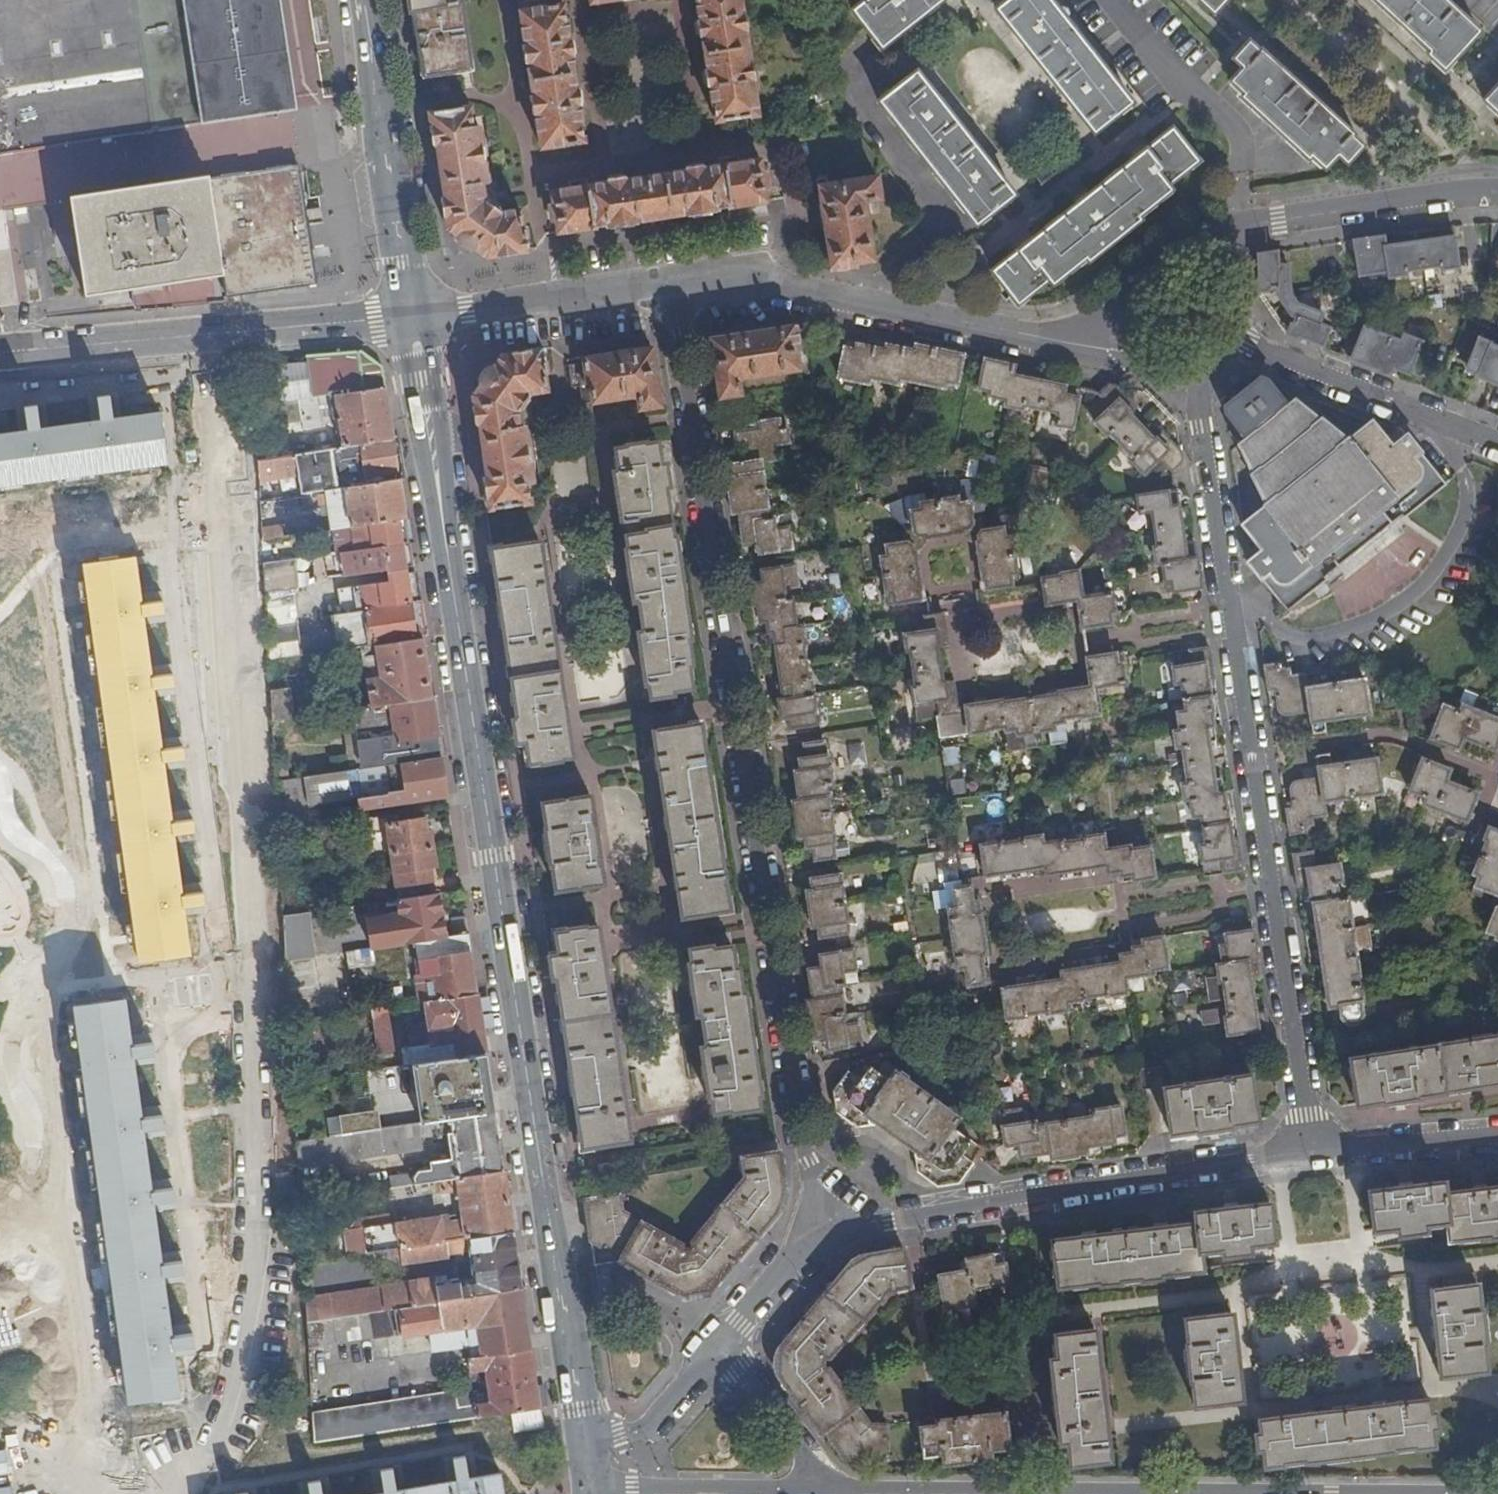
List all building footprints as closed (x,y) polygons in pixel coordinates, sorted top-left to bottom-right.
[(293,108),(277,0),(0,0),(0,152),(293,108)] [(426,78),(475,71),(464,2),(460,3),(459,0),(411,0),(413,14),(417,14),(421,44),(426,78)] [(703,22),(700,22),(702,40),(705,39),(710,71),(707,72),(710,89),(713,88),(718,124),(760,118),(743,0),(700,0),(703,22)] [(859,10),(855,13),(871,33),(884,50),(949,0),(872,0),(859,10)] [(1135,105),(1051,0),(1015,0),(1000,12),(1097,135),(1135,105)] [(1217,15),(1231,0),(1200,0),(1217,15)] [(1446,0),(1375,0),(1433,54),(1430,57),(1446,72),(1481,33),(1446,0)] [(567,6),(523,12),(529,46),(526,47),(528,66),(531,65),(536,97),(533,97),(536,117),(539,117),(544,150),(586,143),(581,107),(585,107),(582,90),(579,90),(575,58),(577,57),(575,40),(572,40),(567,6)] [(1355,138),(1265,54),(1263,55),(1252,45),(1232,67),(1241,75),(1233,84),(1246,96),(1243,99),(1311,162),(1314,159),(1327,171),(1340,157),(1350,166),(1365,149),(1354,139),(1355,138)] [(882,103),(979,226),(1017,197),(919,73),(882,103)] [(1486,102),(1497,113),(1497,90),(1486,102)] [(54,207),(74,204),(210,184),(302,170),(293,108),(0,152),(0,215),(54,207)] [(444,200),(448,230),(469,244),(489,259),(531,252),(527,228),(525,228),(522,212),(504,215),(502,213),(504,210),(490,201),(488,202),(487,201),(484,186),(489,185),(481,127),(476,127),(473,109),(432,115),(436,147),(439,147),(448,199),(444,200)] [(1201,164),(1176,131),(995,273),(1021,306),(1051,282),(1055,286),(1088,260),(1090,263),(1143,222),(1141,218),(1174,193),(1171,188),(1201,164)] [(559,223),(561,234),(613,227),(613,230),(641,226),(641,223),(690,215),(691,218),(719,214),(719,211),(770,203),(768,191),(771,191),(770,174),(765,175),(763,162),(707,171),(706,167),(689,170),(689,173),(628,183),(628,179),(610,181),(611,185),(555,193),(557,207),(553,207),(556,223),(559,223)] [(320,286),(302,170),(210,184),(225,278),(228,278),(231,301),(320,286)] [(822,188),(831,272),(859,268),(859,265),(877,262),(868,202),(883,200),(879,179),(822,188)] [(225,278),(210,184),(74,204),(80,237),(90,299),(115,295),(225,278)] [(80,237),(74,204),(54,207),(59,240),(80,237)] [(1402,236),(1356,243),(1361,278),(1389,274),(1390,280),(1408,277),(1408,274),(1442,269),(1443,273),(1461,270),(1455,229),(1438,231),(1439,241),(1403,246),(1402,236)] [(1280,267),(1280,253),(1260,255),(1262,291),(1279,291),(1279,298),(1292,317),(1297,320),(1291,335),(1324,348),(1331,330),(1320,326),(1325,315),(1298,305),(1292,296),(1291,267),(1280,267)] [(804,351),(800,324),(708,337),(717,401),(743,397),(741,382),(801,373),(800,366),(810,365),(807,351),(804,351)] [(1366,328),(1353,362),(1386,375),(1389,368),(1412,377),(1424,344),(1406,337),(1403,343),(1366,328)] [(1481,340),(1468,375),(1497,386),(1497,349),(1494,347),(1494,345),(1481,340)] [(917,353),(905,352),(889,349),(888,354),(876,351),(859,348),(858,353),(847,351),(841,381),(871,387),(872,382),(900,388),(901,382),(947,391),(948,386),(959,387),(965,358),(918,349),(917,353)] [(488,375),(471,396),(476,427),(479,426),(487,477),(483,478),(487,511),(532,507),(530,485),(537,484),(530,424),(520,426),(518,414),(518,413),(521,415),(532,400),(530,398),(548,395),(546,378),(548,377),(544,350),(501,355),(488,375)] [(642,413),(663,409),(654,350),(585,361),(586,366),(572,369),(574,390),(583,389),(585,407),(640,399),(642,413)] [(385,369),(366,355),(309,360),(316,401),(388,391),(385,369)] [(1022,369),(987,362),(981,393),(992,395),(991,400),(1008,403),(1007,409),(1024,413),(1024,410),(1060,417),(1058,428),(1076,432),(1084,392),(1030,381),(1020,380),(1022,369)] [(1020,380),(1030,381),(1032,371),(1022,369),(1020,380)] [(1270,378),(1261,375),(1224,405),(1224,412),(1244,439),(1237,445),(1251,474),(1250,475),(1264,503),(1265,506),(1240,525),(1262,550),(1246,561),(1288,610),(1326,580),(1327,575),(1400,515),(1406,515),(1445,484),(1424,455),(1426,452),(1409,432),(1394,444),(1373,418),(1349,438),(1322,416),(1320,417),(1295,397),(1291,402),(1270,378)] [(1122,390),(1112,387),(1101,397),(1113,410),(1097,426),(1109,438),(1112,436),(1136,462),(1133,464),(1146,477),(1162,462),(1174,474),(1184,465),(1183,454),(1171,442),(1166,448),(1159,440),(1157,442),(1132,415),(1133,414),(1125,405),(1131,399),(1122,390)] [(388,391),(316,401),(283,407),(259,412),(260,430),(300,426),(305,458),(347,452),(396,443),(388,391)] [(1139,408),(1131,399),(1125,405),(1133,414),(1139,408)] [(167,465),(161,419),(116,425),(115,414),(109,414),(103,415),(104,427),(43,435),(42,424),(36,425),(30,425),(31,437),(0,441),(0,488),(167,465)] [(735,479),(730,479),(735,517),(741,516),(746,546),(760,545),(761,558),(795,552),(792,532),(778,533),(776,521),(772,521),(765,467),(780,464),(779,449),(792,447),(790,431),(783,432),(782,423),(763,425),(764,432),(758,433),(738,436),(742,466),(734,468),(735,479)] [(1166,448),(1171,442),(1165,435),(1159,440),(1166,448)] [(402,483),(396,443),(347,452),(305,458),(262,464),(263,483),(302,477),(305,498),(330,495),(402,483)] [(663,467),(659,445),(647,447),(647,445),(630,448),(630,450),(619,452),(622,474),(617,475),(624,529),(627,528),(630,552),(628,553),(635,605),(642,605),(646,635),(640,636),(648,687),(651,687),(653,701),(675,698),(677,710),(697,707),(691,668),(695,668),(691,643),(694,642),(691,623),(687,623),(684,602),(687,602),(685,582),(681,583),(678,560),(681,559),(678,540),(674,540),(667,490),(671,490),(668,467),(663,467)] [(408,523),(402,483),(330,495),(336,534),(355,531),(408,523)] [(1188,557),(1187,546),(1178,492),(1139,498),(1142,515),(1154,514),(1159,548),(1155,549),(1159,567),(1164,567),(1169,595),(1204,590),(1199,556),(1188,557)] [(891,609),(923,604),(922,594),(924,593),(919,557),(916,557),(914,547),(918,542),(928,541),(929,542),(966,536),(965,534),(976,532),(980,536),(981,546),(979,546),(985,583),(987,582),(989,594),(1021,589),(1014,540),(1008,540),(1006,530),(989,533),(987,526),(983,523),(975,524),(972,505),(961,506),(960,501),(923,507),(924,513),(913,515),(916,533),(909,534),(905,538),(906,545),(888,548),(889,559),(883,560),(891,609)] [(415,570),(408,523),(355,531),(358,551),(348,552),(348,554),(349,561),(360,559),(363,577),(363,579),(392,575),(393,585),(342,593),(345,617),(361,615),(361,616),(325,621),(325,623),(337,622),(342,655),(365,651),(426,641),(418,583),(410,584),(409,571),(415,570)] [(266,545),(288,541),(287,530),(266,533),(266,545)] [(1199,556),(1197,545),(1187,546),(1188,557),(1199,556)] [(573,759),(541,546),(493,553),(518,722),(515,723),(518,746),(528,745),(531,767),(543,765),(543,767),(562,764),(562,761),(573,759)] [(349,561),(348,554),(336,556),(340,580),(351,579),(363,577),(360,559),(349,561)] [(142,608),(136,564),(122,566),(121,562),(103,564),(104,569),(91,571),(145,963),(191,957),(185,911),(195,909),(194,898),(182,899),(174,838),(185,837),(184,825),(172,827),(164,765),(175,764),(173,752),(163,753),(154,693),(164,691),(163,680),(152,681),(144,620),(154,619),(153,607),(142,608)] [(275,628),(302,624),(298,596),(301,596),(299,563),(270,567),(275,628)] [(784,694),(778,694),(783,722),(789,721),(791,733),(821,728),(814,682),(811,682),(806,647),(809,647),(806,629),(799,630),(795,601),(788,602),(787,592),(801,590),(798,569),(763,574),(765,586),(751,589),(754,611),(759,610),(762,627),(767,626),(770,646),(776,645),(777,652),(782,687),(784,694)] [(1084,632),(1121,626),(1120,613),(1117,613),(1114,595),(1094,598),(1093,593),(1084,594),(1081,573),(1062,575),(1062,578),(1044,581),(1048,608),(1080,603),(1084,632)] [(951,648),(946,615),(926,619),(929,634),(906,637),(909,656),(913,655),(918,690),(915,691),(917,708),(940,704),(943,720),(969,716),(972,738),(992,735),(992,734),(1007,731),(1011,754),(1070,746),(1067,722),(1083,720),(1083,721),(1102,718),(1099,696),(1108,695),(1107,689),(1128,686),(1125,668),(1128,668),(1126,655),(1088,661),(1092,689),(1061,694),(1062,696),(1005,705),(1005,702),(961,709),(957,684),(947,685),(941,649),(951,648)] [(275,665),(306,660),(302,624),(275,628),(276,648),(273,649),(275,665)] [(436,701),(426,641),(365,651),(368,671),(367,672),(368,679),(369,679),(374,711),(436,701)] [(1216,670),(1213,653),(1208,650),(1173,655),(1176,670),(1175,671),(1177,687),(1182,686),(1186,714),(1178,715),(1181,732),(1175,733),(1178,750),(1184,750),(1190,785),(1184,786),(1186,803),(1193,802),(1195,820),(1204,819),(1208,847),(1202,847),(1208,879),(1243,873),(1247,870),(1244,852),(1238,853),(1236,842),(1233,824),(1231,824),(1224,781),(1216,782),(1211,744),(1218,744),(1212,700),(1214,700),(1211,683),(1210,671),(1216,670)] [(1283,666),(1267,668),(1272,695),(1279,694),(1282,714),(1286,718),(1290,719),(1314,715),(1317,738),(1330,736),(1329,724),(1373,716),(1367,682),(1311,691),(1309,675),(1293,677),(1292,671),(1284,673),(1283,666)] [(1218,682),(1216,670),(1210,671),(1211,683),(1218,682)] [(1389,714),(1401,712),(1398,691),(1385,693),(1389,714)] [(276,725),(300,723),(295,692),(275,696),(276,725)] [(444,760),(436,701),(374,711),(356,713),(365,772),(444,760)] [(1497,750),(1497,721),(1462,706),(1459,713),(1446,707),(1434,740),(1461,751),(1465,740),(1497,753),(1497,750)] [(703,726),(656,734),(684,920),(732,913),(703,726)] [(818,864),(839,861),(837,847),(838,847),(830,790),(836,789),(831,759),(830,759),(827,745),(807,747),(809,761),(802,762),(804,774),(797,775),(802,803),(795,805),(801,842),(807,841),(809,851),(816,850),(818,864)] [(1298,812),(1290,813),(1293,837),(1309,834),(1308,828),(1317,827),(1316,820),(1330,817),(1329,805),(1385,795),(1380,761),(1335,768),(1333,757),(1320,759),(1324,781),(1301,784),(1296,787),(1294,791),(1298,812)] [(450,800),(444,760),(365,772),(308,782),(312,809),(361,801),(363,811),(411,804),(411,806),(450,800)] [(1422,806),(1470,824),(1481,796),(1448,784),(1452,772),(1425,762),(1412,794),(1425,799),(1422,806)] [(312,809),(308,782),(280,786),(283,835),(314,830),(312,809)] [(591,799),(544,806),(548,833),(546,833),(552,869),(554,869),(557,893),(604,886),(591,799)] [(400,826),(399,818),(370,822),(375,862),(397,859),(435,852),(433,834),(429,835),(427,822),(400,826)] [(1484,828),(1480,839),(1490,843),(1476,876),(1482,879),(1479,889),(1497,897),(1497,833),(1484,828)] [(1004,844),(983,847),(988,879),(1048,871),(1049,878),(1109,869),(1110,876),(1124,874),(1125,886),(1158,881),(1154,849),(1134,851),(1133,848),(1109,852),(1107,837),(1085,840),(1085,842),(1067,845),(1066,843),(1046,846),(1045,838),(1023,842),(1024,844),(1005,846),(1004,844)] [(1238,853),(1244,852),(1242,841),(1236,842),(1238,853)] [(438,871),(435,852),(397,859),(404,903),(437,898),(434,872),(438,871)] [(1296,858),(1302,891),(1313,889),(1316,908),(1317,907),(1332,1011),(1343,1010),(1345,1020),(1348,1024),(1352,1027),(1358,1027),(1364,1024),(1366,1020),(1364,1006),(1367,1006),(1352,901),(1343,902),(1341,886),(1345,885),(1343,867),(1319,871),(1316,855),(1296,858)] [(822,940),(852,936),(843,878),(813,882),(814,893),(809,893),(815,930),(821,930),(822,940)] [(989,986),(986,970),(985,959),(990,958),(984,916),(978,917),(975,905),(973,889),(956,891),(958,909),(950,911),(960,974),(968,973),(971,989),(989,986)] [(442,897),(437,898),(404,903),(401,904),(403,919),(370,925),(375,953),(426,946),(449,942),(442,897)] [(1491,916),(1496,917),(1490,934),(1497,937),(1497,899),(1491,916)] [(982,905),(975,905),(978,917),(984,916),(982,905)] [(313,917),(287,922),(290,967),(318,962),(313,917)] [(631,1144),(599,929),(586,931),(586,929),(569,932),(569,933),(557,935),(561,958),(551,959),(555,982),(559,981),(584,1151),(631,1144)] [(1261,965),(1256,931),(1221,936),(1224,965),(1220,966),(1222,985),(1226,985),(1230,1019),(1227,1019),(1230,1037),(1272,1032),(1270,1025),(1260,1027),(1258,1016),(1253,978),(1251,968),(1261,965)] [(480,998),(472,939),(449,942),(426,946),(431,979),(421,980),(422,987),(420,991),(422,1001),(425,1006),(429,1005),(480,998)] [(1171,970),(1166,939),(1134,944),(1136,955),(1123,957),(1124,965),(1063,974),(1065,982),(1005,991),(1010,1023),(1031,1020),(1031,1017),(1049,1014),(1049,1017),(1072,1013),(1071,1006),(1090,1003),(1089,1002),(1108,998),(1109,1000),(1131,997),(1128,981),(1152,977),(1152,973),(1171,970)] [(736,972),(733,949),(713,952),(713,949),(691,952),(694,966),(691,967),(698,1019),(704,1017),(709,1049),(703,1050),(712,1102),(714,1102),(717,1115),(736,1113),(736,1115),(762,1112),(760,1098),(763,1098),(760,1078),(757,1079),(753,1056),(756,1056),(753,1036),(750,1036),(747,1016),(750,1016),(747,996),(744,996),(740,971),(736,972)] [(816,1002),(809,1004),(814,1043),(829,1041),(831,1053),(865,1047),(862,1027),(852,1028),(851,1021),(847,1022),(846,1018),(847,1018),(844,990),(848,989),(846,976),(860,974),(856,952),(822,958),(824,970),(811,973),(816,1002)] [(1263,976),(1261,965),(1251,968),(1253,978),(1263,976)] [(490,1057),(480,998),(429,1005),(432,1027),(413,1030),(416,1051),(430,1049),(432,1066),(490,1057)] [(132,1050),(126,1005),(82,1011),(133,1404),(153,1402),(154,1408),(180,1405),(173,1353),(185,1352),(183,1340),(171,1341),(164,1280),(175,1279),(174,1267),(162,1268),(154,1208),(165,1206),(164,1194),(152,1195),(144,1134),(155,1133),(154,1121),(142,1122),(134,1062),(145,1060),(144,1049),(132,1050)] [(383,1018),(382,1012),(375,1013),(381,1057),(396,1054),(391,1017),(383,1018)] [(1260,1027),(1270,1025),(1269,1014),(1258,1016),(1260,1027)] [(1353,1061),(1360,1108),(1387,1104),(1387,1106),(1400,1104),(1423,1100),(1423,1098),(1465,1092),(1497,1087),(1497,1038),(1353,1061)] [(496,1105),(490,1057),(432,1066),(296,1087),(298,1112),(416,1094),(415,1086),(423,1085),(424,1091),(430,1091),(431,1102),(432,1110),(433,1115),(471,1110),(471,1109),(496,1105)] [(917,1172),(936,1186),(959,1183),(974,1163),(963,1155),(972,1141),(955,1130),(963,1118),(938,1101),(939,1099),(926,1090),(924,1092),(894,1070),(887,1081),(870,1067),(860,1081),(848,1072),(833,1090),(836,1112),(854,1128),(874,1125),(915,1153),(917,1172)] [(1165,1079),(1164,1069),(1143,1072),(1145,1092),(1153,1091),(1152,1081),(1165,1079)] [(1253,1076),(1166,1091),(1173,1138),(1199,1133),(1199,1136),(1235,1130),(1235,1128),(1260,1124),(1253,1076)] [(498,1116),(496,1105),(471,1109),(471,1110),(472,1120),(498,1116)] [(1022,1161),(1042,1158),(1053,1156),(1054,1163),(1090,1157),(1089,1151),(1100,1149),(1130,1145),(1124,1108),(1093,1113),(1094,1119),(1038,1128),(1038,1124),(1026,1125),(1023,1112),(1003,1116),(1008,1149),(1021,1147),(1022,1161)] [(508,1175),(498,1116),(472,1120),(434,1126),(434,1134),(440,1133),(440,1140),(451,1138),(456,1138),(458,1158),(454,1158),(454,1163),(433,1165),(434,1174),(412,1177),(412,1180),(394,1182),(395,1192),(438,1186),(508,1175)] [(434,1126),(300,1147),(301,1172),(424,1153),(423,1140),(434,1139),(434,1134),(434,1126)] [(1101,1156),(1100,1149),(1089,1151),(1090,1157),(1101,1156)] [(621,1199),(587,1205),(597,1270),(623,1267),(685,1299),(715,1293),(780,1213),(787,1189),(782,1155),(744,1161),(747,1182),(694,1244),(695,1252),(687,1253),(686,1248),(624,1215),(621,1199)] [(600,1169),(603,1185),(630,1181),(627,1164),(600,1169)] [(372,1257),(516,1235),(508,1175),(438,1186),(440,1198),(462,1194),(466,1226),(450,1228),(450,1223),(401,1230),(400,1227),(365,1232),(368,1257),(372,1257)] [(297,1197),(295,1177),(279,1179),(282,1199),(297,1197)] [(1449,1195),(1448,1184),(1373,1193),(1378,1235),(1402,1232),(1403,1239),(1452,1233),(1454,1244),(1495,1239),(1495,1241),(1497,1241),(1497,1189),(1449,1195)] [(1253,1248),(1278,1246),(1273,1206),(1198,1215),(1199,1225),(1055,1243),(1061,1290),(1103,1286),(1104,1288),(1166,1281),(1166,1278),(1207,1274),(1205,1255),(1226,1252),(1227,1259),(1255,1256),(1253,1248)] [(441,1306),(525,1293),(516,1235),(372,1257),(374,1273),(452,1262),(451,1257),(473,1254),(477,1283),(463,1285),(463,1282),(445,1284),(445,1282),(384,1290),(384,1292),(309,1302),(309,1328),(441,1308),(441,1306)] [(829,1436),(847,1463),(889,1463),(890,1429),(873,1429),(831,1371),(826,1371),(826,1361),(834,1361),(892,1294),(913,1290),(906,1252),(872,1258),(849,1270),(782,1350),(782,1381),(825,1439),(829,1436)] [(976,1293),(1012,1287),(1008,1267),(998,1269),(996,1258),(970,1263),(971,1273),(950,1277),(951,1285),(944,1286),(948,1313),(959,1311),(959,1313),(979,1309),(976,1293)] [(1483,1311),(1479,1274),(1447,1278),(1449,1291),(1434,1292),(1443,1378),(1490,1374),(1487,1347),(1489,1347),(1485,1311),(1483,1311)] [(486,1362),(534,1354),(525,1293),(441,1306),(441,1308),(309,1328),(312,1353),(431,1335),(434,1356),(484,1348),(486,1362)] [(1235,1316),(1188,1321),(1191,1347),(1189,1348),(1193,1382),(1196,1382),(1199,1409),(1245,1404),(1235,1316)] [(1074,1468),(1114,1464),(1098,1332),(1074,1336),(1058,1338),(1061,1361),(1053,1362),(1064,1447),(1071,1446),(1074,1468)] [(316,1449),(515,1417),(542,1413),(534,1354),(486,1362),(465,1365),(467,1372),(471,1371),(473,1377),(488,1374),(494,1409),(461,1414),(457,1397),(315,1418),(316,1449)] [(1265,1453),(1268,1470),(1438,1449),(1436,1432),(1441,1431),(1439,1415),(1433,1415),(1431,1401),(1261,1422),(1263,1437),(1258,1437),(1260,1453),(1265,1453)] [(518,1436),(545,1431),(542,1413),(515,1417),(518,1436)] [(923,1425),(928,1462),(947,1460),(948,1469),(996,1464),(994,1454),(1012,1453),(1008,1415),(923,1425)] [(502,1479),(469,1485),(467,1474),(455,1475),(457,1487),(415,1493),(505,1493),(502,1479)] [(395,1485),(384,1488),(385,1493),(396,1493),(395,1485)]
